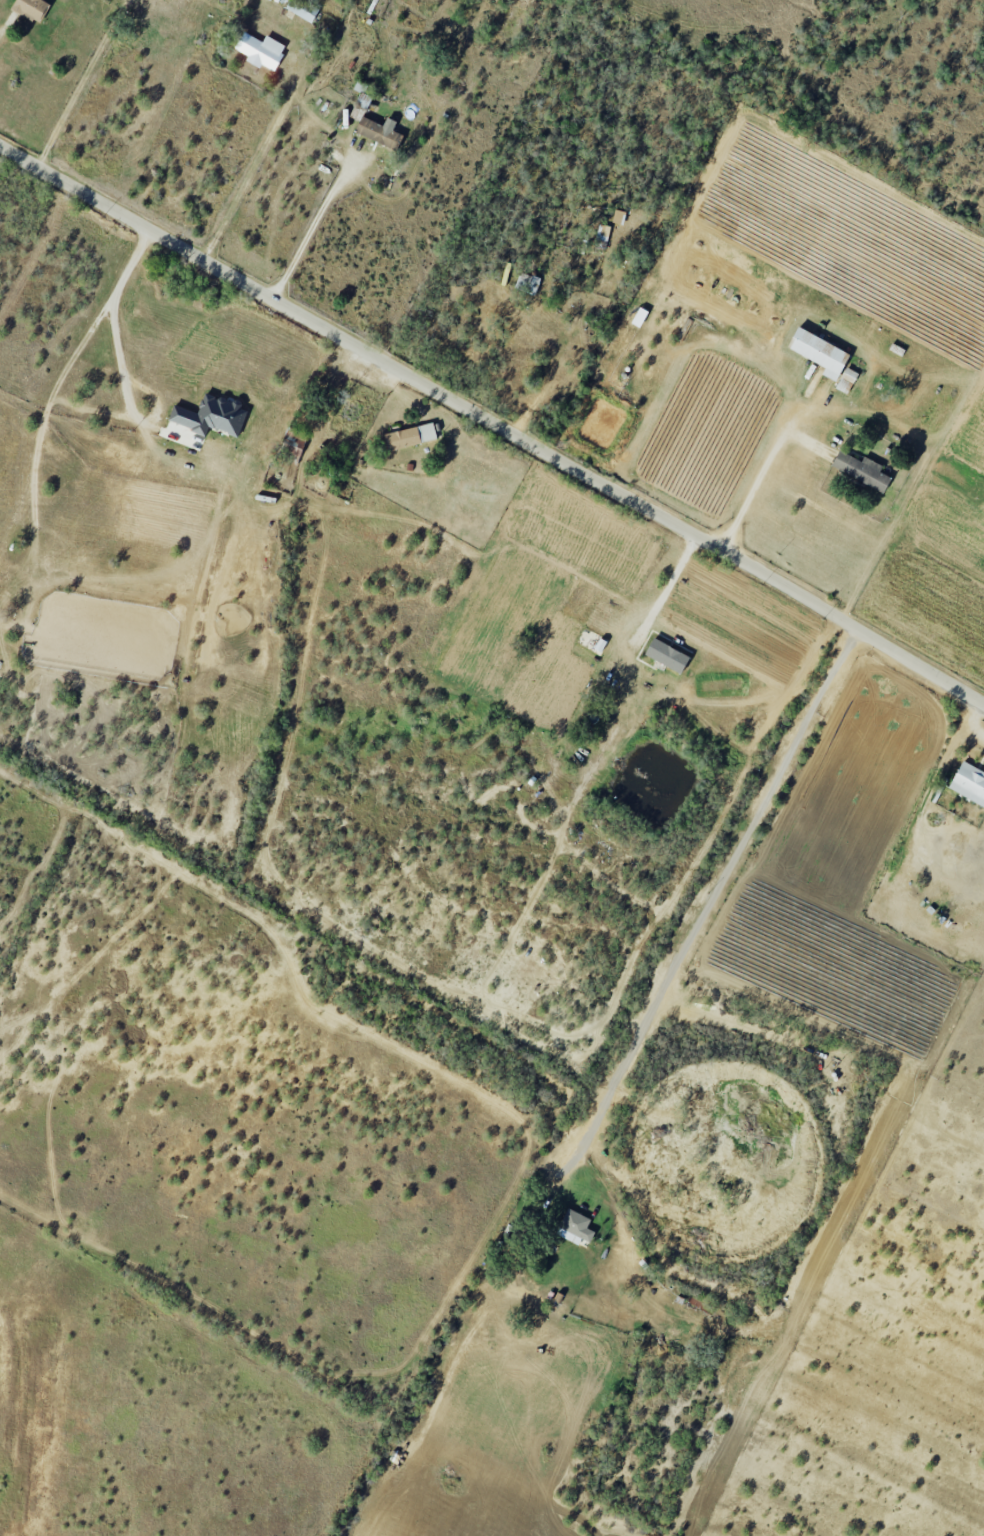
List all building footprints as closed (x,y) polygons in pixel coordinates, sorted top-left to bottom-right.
[(13,11),(42,21),(49,3),(41,0),(17,0),(13,11)] [(312,23),(320,9),(304,0),(291,0),(286,8),(312,23)] [(235,49),(248,56),(246,61),(261,68),(263,65),(274,71),(287,46),(267,35),(263,42),(244,32),(235,49)] [(355,133),(398,150),(404,136),(393,131),(397,121),(387,117),(384,126),(362,117),(355,133)] [(823,375),(837,382),(851,354),(798,327),(787,348),(826,368),(823,375)] [(239,436),(248,408),(204,395),(199,413),(174,406),(169,422),(207,433),(209,427),(239,436)] [(388,451),(438,440),(434,423),(385,434),(388,451)] [(279,453),(299,461),(309,435),(289,427),(279,453)] [(885,466),(865,457),(863,461),(839,451),(832,468),(885,492),(891,478),(882,473),(885,466)] [(690,656),(654,637),(645,654),(681,673),(690,656)] [(963,761),(949,788),(983,806),(983,772),(963,761)] [(595,1232),(588,1229),(592,1218),(567,1209),(557,1236),(589,1248),(595,1232)]
